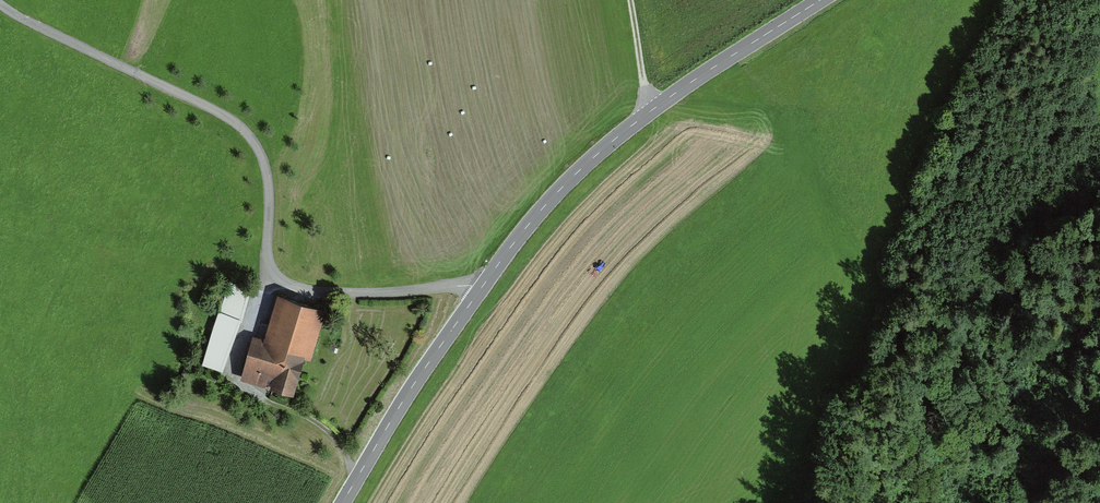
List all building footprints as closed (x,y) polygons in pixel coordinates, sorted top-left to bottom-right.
[(216,331),(212,330),(201,362),(224,370),(235,340),(232,339),(239,319),(242,320),(252,288),(230,280),(219,312),(222,313),(216,331)] [(328,308),(278,293),(265,339),(252,335),(240,377),(295,393),(307,355),(314,357),(328,308)]
